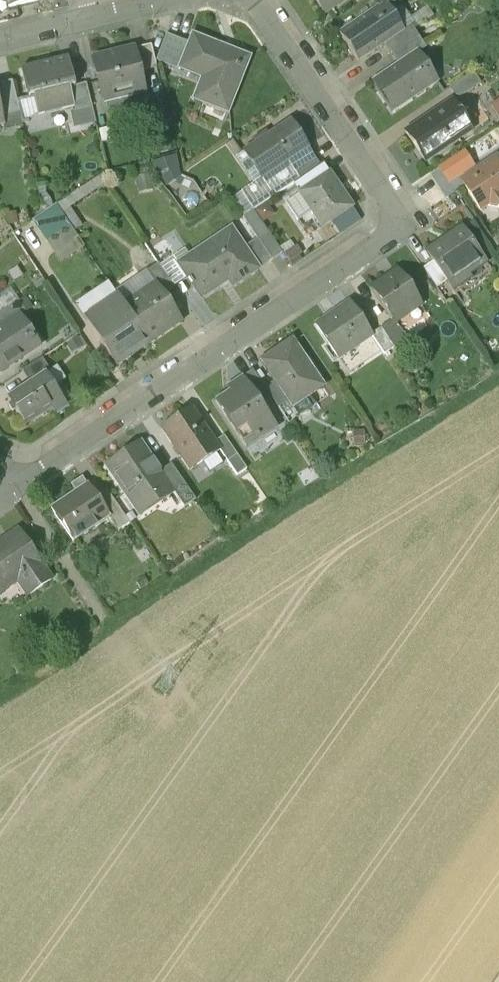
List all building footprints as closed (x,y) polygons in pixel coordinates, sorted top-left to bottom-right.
[(38,0),(6,0),(9,9),(38,2),(38,0)] [(325,12),(343,0),(317,0),(325,12)] [(382,3),(338,33),(358,63),(385,45),(402,33),(402,32),(382,3)] [(385,45),(392,55),(419,37),(411,25),(402,32),(402,33),(385,45)] [(179,71),(189,44),(166,35),(156,62),(179,71)] [(249,58),(192,36),(189,44),(179,71),(181,72),(182,69),(212,81),(204,104),(228,113),(249,58)] [(419,37),(392,55),(399,65),(416,53),(417,55),(426,48),(419,37)] [(151,47),(133,51),(139,74),(157,70),(151,47)] [(132,54),(116,58),(115,55),(93,60),(103,102),(105,102),(104,96),(117,93),(118,99),(143,92),(139,74),(133,51),(131,51),(132,54)] [(399,65),(372,83),(392,112),(436,83),(417,55),(416,53),(399,65)] [(68,60),(54,64),(54,62),(35,67),(35,68),(21,72),(28,99),(33,98),(38,116),(74,107),(75,112),(92,108),(86,85),(75,88),(68,60)] [(473,73),(450,88),(458,99),(481,84),(473,73)] [(0,91),(0,111),(2,118),(19,114),(13,87),(0,91)] [(452,101),(405,132),(425,162),(472,131),(452,101)] [(290,122),(244,153),(261,179),(288,161),(308,148),(290,122)] [(300,179),(301,179),(319,166),(308,148),(288,161),(300,179)] [(467,178),(465,186),(481,209),(489,204),(498,206),(498,161),(497,158),(467,178)] [(301,179),(308,189),(329,174),(323,164),(319,166),(301,179)] [(308,189),(300,194),(322,228),(352,207),(329,174),(308,189)] [(56,209),(32,227),(63,268),(87,251),(56,209)] [(257,239),(272,261),(282,254),(253,211),(243,218),(257,239)] [(462,227),(426,252),(433,262),(447,282),(453,291),(461,286),(459,283),(465,277),(469,274),(466,270),(483,258),(462,227)] [(244,248),(231,229),(189,257),(197,269),(186,277),(187,279),(189,281),(187,282),(190,287),(192,286),(201,300),(228,281),(232,288),(259,270),(244,248)] [(257,239),(244,248),(259,270),(272,261),(257,239)] [(187,279),(186,277),(197,269),(189,257),(178,265),(175,261),(162,270),(174,288),(187,279)] [(437,288),(447,282),(433,262),(423,269),(437,288)] [(154,285),(162,296),(174,288),(162,270),(159,265),(146,273),(154,285)] [(397,271),(394,273),(395,275),(386,281),(385,279),(371,289),(392,321),(394,324),(395,324),(396,323),(394,320),(417,304),(419,307),(421,306),(397,271)] [(162,296),(154,285),(124,305),(149,344),(180,323),(162,296)] [(120,301),(87,323),(116,366),(149,344),(124,305),(120,301)] [(2,328),(18,317),(19,318),(25,313),(18,303),(0,315),(0,324),(2,328)] [(349,303),(316,326),(338,359),(371,337),(371,335),(349,303)] [(0,329),(0,372),(22,357),(18,352),(34,341),(19,318),(18,317),(2,328),(0,329)] [(392,321),(381,329),(394,348),(397,352),(409,343),(395,324),(394,324),(392,321)] [(381,329),(371,335),(371,337),(384,355),(394,348),(381,329)] [(323,386),(292,340),(278,350),(280,353),(263,365),(274,382),(287,401),(288,400),(289,401),(288,402),(298,417),(311,409),(305,399),(323,386)] [(29,383),(45,373),(45,374),(50,371),(42,359),(22,372),(29,383)] [(245,383),(257,400),(267,394),(264,389),(252,371),(242,378),(245,383)] [(29,383),(6,398),(25,426),(63,401),(45,374),(45,373),(29,383)] [(274,382),(264,389),(267,394),(278,409),(288,402),(289,401),(288,400),(287,401),(274,382)] [(245,383),(216,403),(241,441),(253,433),(257,440),(276,427),(257,400),(245,383)] [(214,443),(191,409),(162,429),(190,470),(219,451),(214,443)] [(224,437),(214,443),(219,451),(237,476),(246,469),(224,437)] [(141,443),(105,467),(136,513),(171,489),(172,488),(161,472),(141,443)] [(171,465),(161,472),(172,488),(171,489),(184,508),(195,500),(171,465)] [(87,484),(51,509),(73,542),(109,518),(110,517),(96,498),(87,484)] [(106,491),(96,498),(110,517),(109,518),(118,532),(129,525),(106,491)] [(0,548),(0,592),(19,579),(29,594),(50,580),(19,535),(0,548)]
